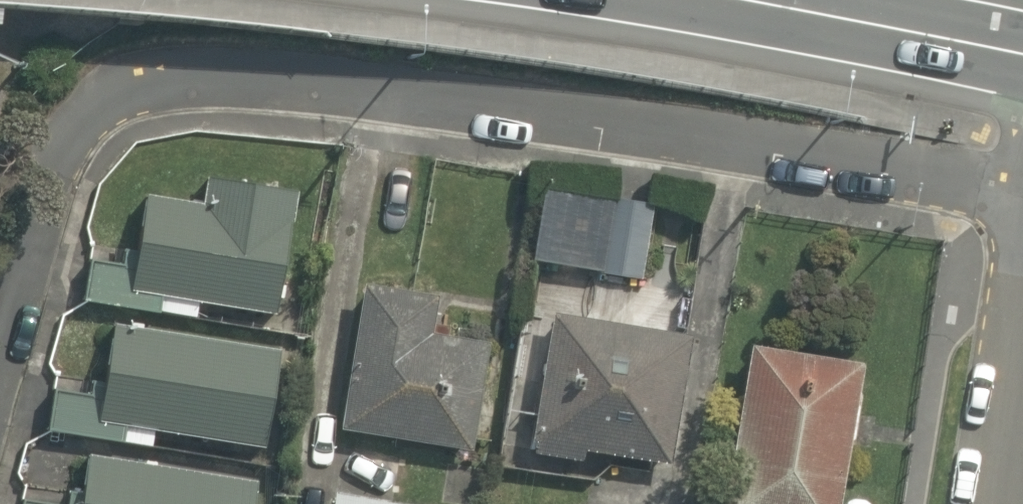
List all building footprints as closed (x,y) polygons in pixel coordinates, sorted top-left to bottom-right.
[(196,302),(272,315),(293,191),(203,176),(199,201),(140,191),(131,251),(118,248),(115,265),(86,258),(77,299),(155,313),(156,311),(193,317),(196,302)] [(525,218),(519,265),(633,281),(643,209),(601,203),(598,228),(525,218)] [(435,293),(359,283),(335,429),(469,450),(485,340),(444,334),(447,315),(431,313),(435,293)] [(687,333),(549,311),(526,450),(580,460),(582,450),(664,465),(687,333)] [(278,350),(108,321),(98,382),(85,380),(82,394),(51,389),(44,429),(150,447),(154,430),(262,448),(278,350)] [(848,355),(734,344),(719,503),(833,503),(848,355)] [(82,453),(76,492),(63,490),(61,503),(249,503),(253,481),(82,453)] [(331,491),(329,503),(410,503),(331,491)]
